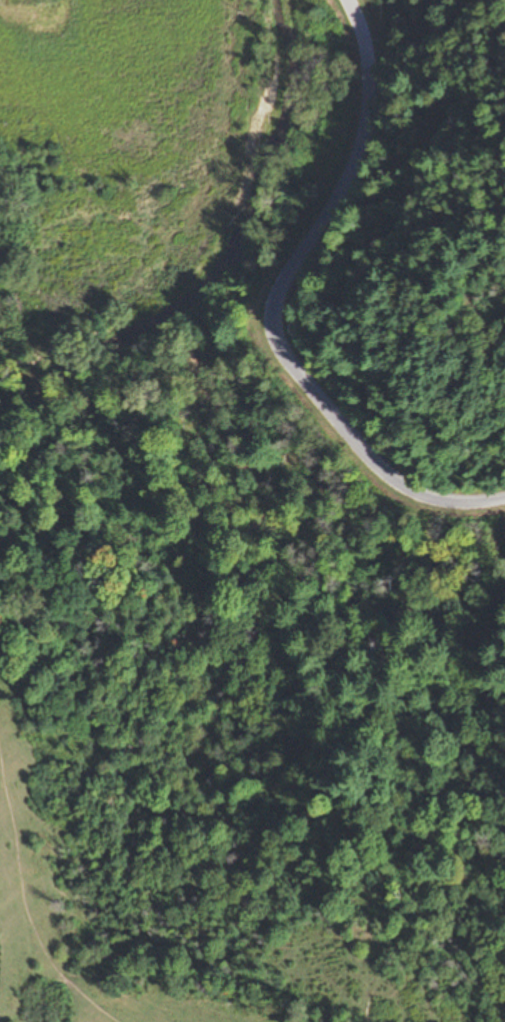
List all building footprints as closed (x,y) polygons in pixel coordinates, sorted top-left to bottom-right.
[(321,127),(327,132),(339,118),(332,112),(321,127)]
